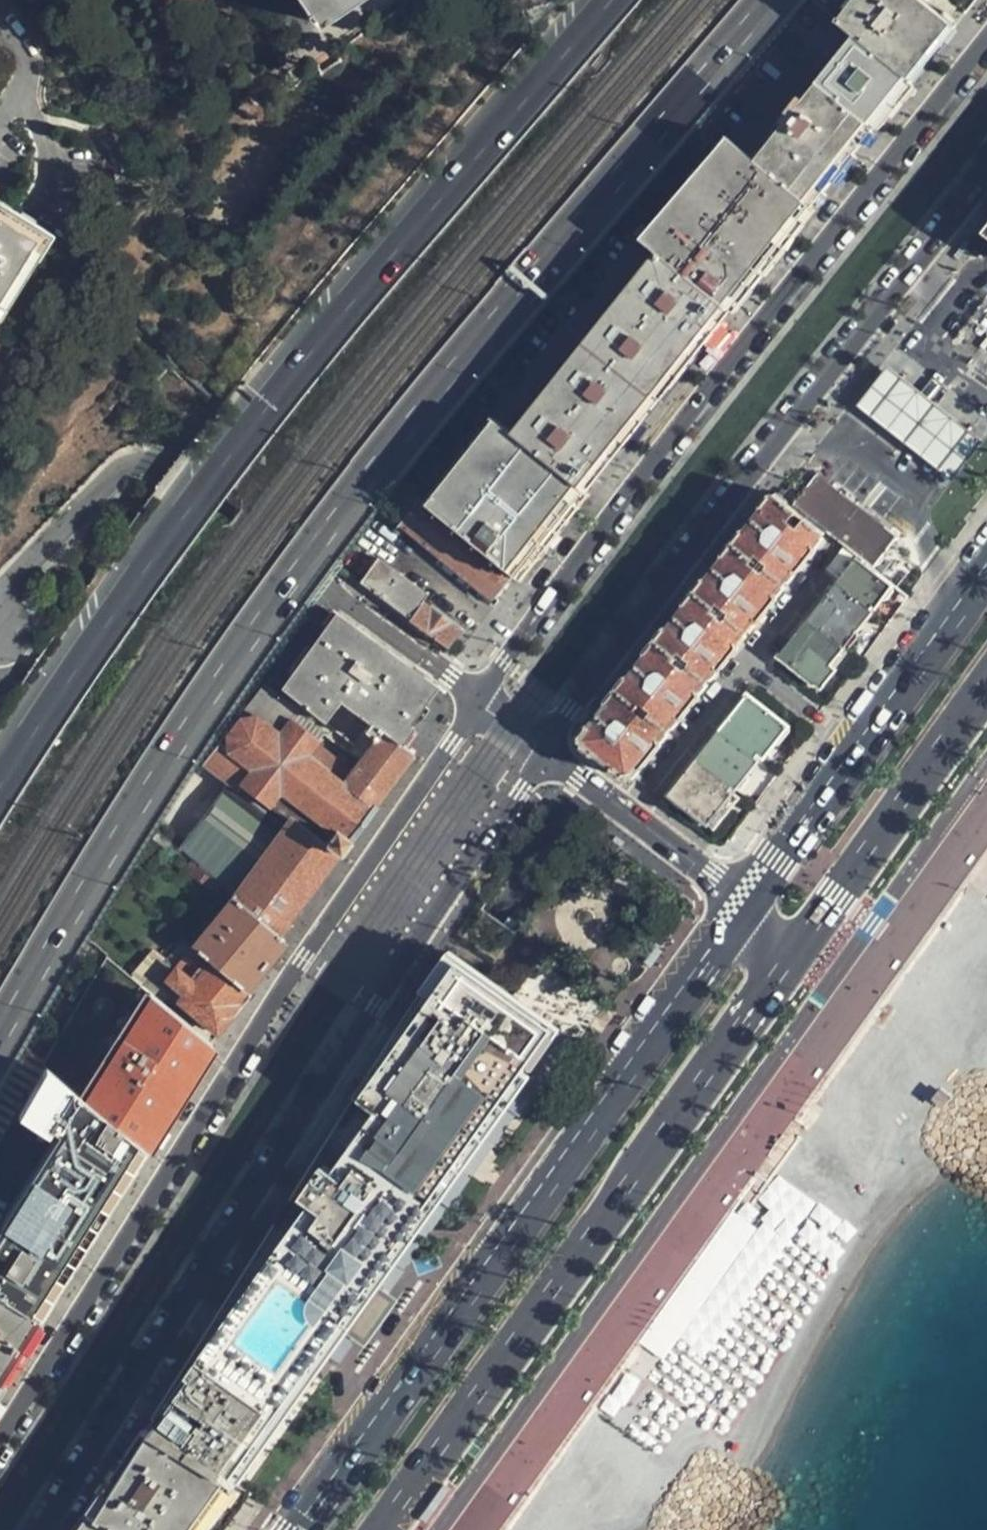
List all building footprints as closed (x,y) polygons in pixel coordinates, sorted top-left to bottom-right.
[(314,21),(345,0),(299,0),(314,21)] [(956,27),(922,0),(858,0),(839,23),(855,36),(911,82),(950,34),(956,27)] [(900,97),(911,82),(855,36),(817,84),(873,130),(900,97)] [(842,169),(873,130),(817,84),(756,160),(812,206),(842,169)] [(741,296),(812,206),(756,160),(728,136),(642,242),(658,254),(729,310),(741,296)] [(22,253),(30,257),(43,236),(0,211),(0,291),(22,253)] [(688,361),(729,310),(658,254),(515,433),(584,491),(605,466),(688,361)] [(857,403),(953,480),(985,440),(889,364),(857,403)] [(528,563),(584,491),(515,433),(501,422),(433,507),(518,576),(528,563)] [(825,533),(843,547),(875,571),(888,553),(901,537),(860,505),(818,472),(803,490),(790,506),(825,533)] [(790,506),(774,494),(745,529),(698,589),(653,645),(606,706),(578,740),(631,779),(634,775),(825,533),(790,506)] [(499,600),(518,576),(433,507),(426,500),(405,526),(499,600)] [(835,584),(868,610),(871,605),(875,608),(884,596),(893,585),(875,571),(843,547),(826,568),(839,578),(835,584)] [(359,586),(443,647),(457,629),(445,620),(420,601),(426,594),(379,560),(359,586)] [(857,631),(872,612),(868,610),(835,584),(806,621),(843,649),(857,631)] [(420,690),(419,684),(416,679),(334,618),(280,690),(364,755),(380,734),(395,746),(407,732),(403,728),(411,717),(419,705),(414,700),(419,693),(420,690)] [(830,665),(843,649),(806,621),(777,657),(815,684),(816,681),(823,685),(829,677),(835,669),(830,665)] [(290,821),(336,858),(388,787),(411,757),(395,746),(380,734),(364,755),(350,772),(341,784),(306,758),(315,744),(317,743),(288,720),(293,713),(261,688),(244,710),(256,720),(237,721),(225,737),(227,755),(217,747),(205,763),(231,783),(287,824),(290,821)] [(718,732),(753,758),(757,753),(761,756),(772,742),(778,742),(782,737),(786,731),(784,726),(785,724),(747,695),(718,732)] [(288,720),(317,743),(322,736),(293,713),(288,720)] [(696,760),(731,789),(739,790),(743,784),(746,780),(745,775),(757,761),(753,758),(718,732),(696,760)] [(341,784),(350,772),(315,744),(306,758),(341,784)] [(729,793),(731,789),(696,760),(665,798),(702,827),(706,822),(713,827),(723,816),(737,799),(729,793)] [(304,902),(336,858),(290,821),(287,824),(231,783),(179,853),(203,875),(219,889),(232,901),(274,941),(304,902)] [(173,848),(157,832),(154,838),(170,852),(173,848)] [(211,898),(219,889),(203,875),(195,884),(211,898)] [(274,941),(232,901),(192,949),(191,948),(165,981),(181,996),(178,1002),(216,1037),(247,994),(242,990),(260,968),(278,945),(274,941)] [(445,954),(441,960),(551,1041),(556,1034),(445,954)] [(47,1070),(85,1104),(153,994),(113,960),(47,1070)] [(242,1278),(220,1313),(217,1311),(207,1328),(210,1330),(144,1434),(233,1488),(384,1276),(551,1041),(441,960),(266,1240),(263,1238),(253,1254),(256,1256),(242,1278)] [(212,1045),(153,994),(85,1104),(144,1155),(148,1148),(141,1143),(157,1120),(168,1116),(177,1101),(192,1077),(192,1062),(202,1045),(209,1050),(212,1045)] [(192,1077),(209,1050),(202,1045),(192,1062),(192,1077)] [(45,1068),(23,1049),(6,1079),(30,1095),(45,1068)] [(38,1320),(64,1279),(127,1181),(144,1155),(85,1104),(47,1070),(45,1068),(30,1095),(17,1118),(46,1137),(51,1130),(60,1135),(0,1229),(0,1295),(38,1320)] [(148,1148),(168,1116),(157,1120),(141,1143),(148,1148)] [(694,1313),(640,1380),(674,1407),(818,1227),(803,1215),(792,1228),(771,1211),(764,1220),(755,1213),(682,1304),(694,1313)] [(38,1320),(0,1295),(0,1380),(25,1340),(38,1320)] [(144,1434),(120,1473),(92,1517),(113,1529),(204,1529),(207,1525),(233,1488),(144,1434)] [(92,1517),(84,1529),(113,1529),(92,1517)]
